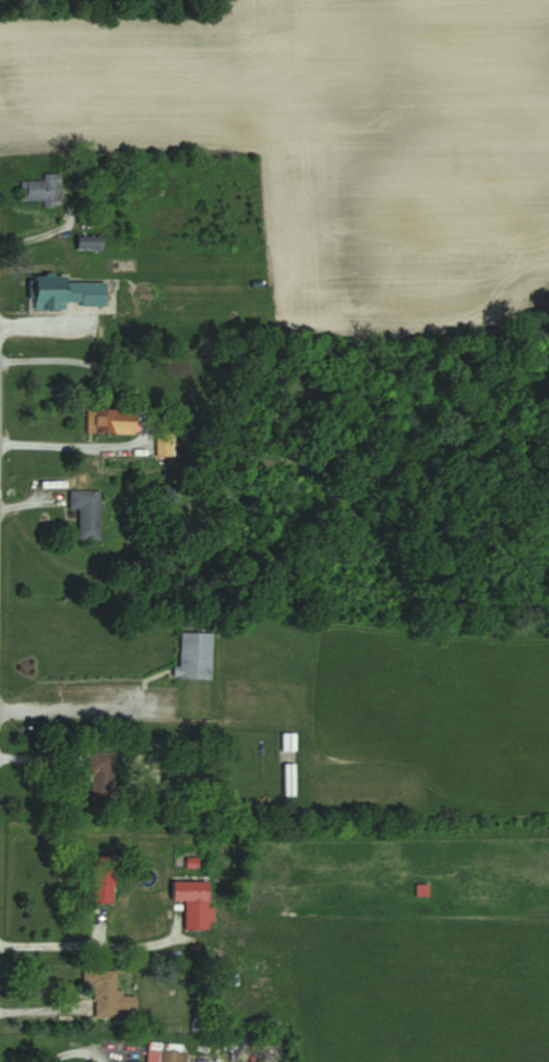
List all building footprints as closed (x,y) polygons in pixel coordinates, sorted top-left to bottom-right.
[(59,174),(43,174),(43,181),(20,181),(20,201),(43,201),(43,206),(59,206),(59,174)] [(76,237),(76,249),(101,249),(101,237),(76,237)] [(67,308),(67,305),(105,304),(104,277),(33,278),(33,308),(67,308)] [(85,433),(134,433),(134,408),(85,408),(85,433)] [(156,456),(171,456),(171,432),(156,432),(156,456)] [(99,490),(69,490),(69,509),(78,509),(78,539),(99,539),(99,490)] [(211,679),(212,633),(179,632),(178,666),(173,666),(172,678),(211,679)] [(113,751),(87,751),(86,799),(112,800),(113,751)] [(282,795),(294,795),(294,763),(282,763),(282,795)] [(114,856),(91,856),(91,903),(114,903),(114,856)] [(188,902),(207,902),(207,867),(188,867),(188,902)] [(117,996),(116,970),(91,971),(92,1017),(123,1016),(123,996),(117,996)] [(160,1049),(158,1061),(183,1061),(184,1052),(160,1049)]
